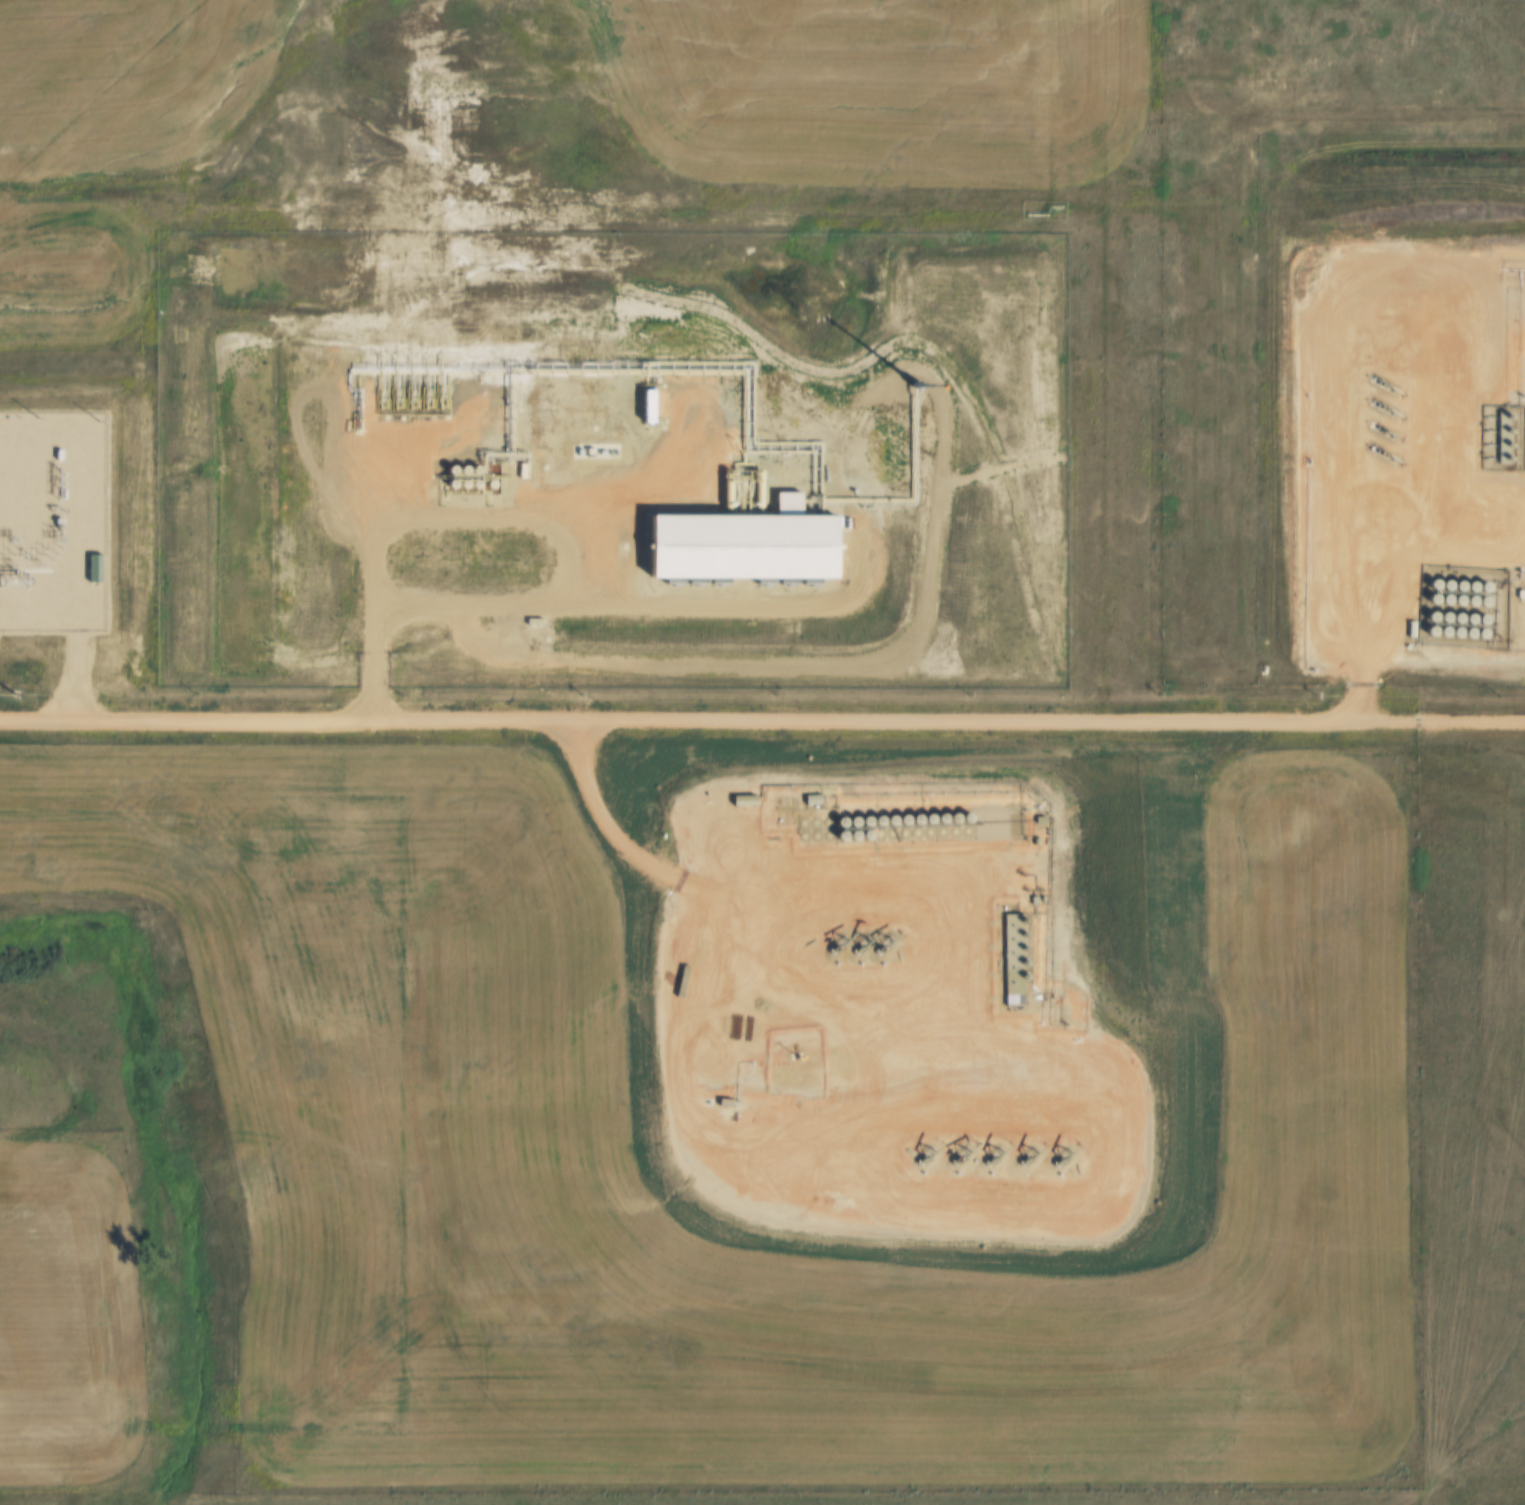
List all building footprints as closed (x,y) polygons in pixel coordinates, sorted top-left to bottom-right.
[(83,553),(95,553),(94,581),(83,581),(83,553)]
